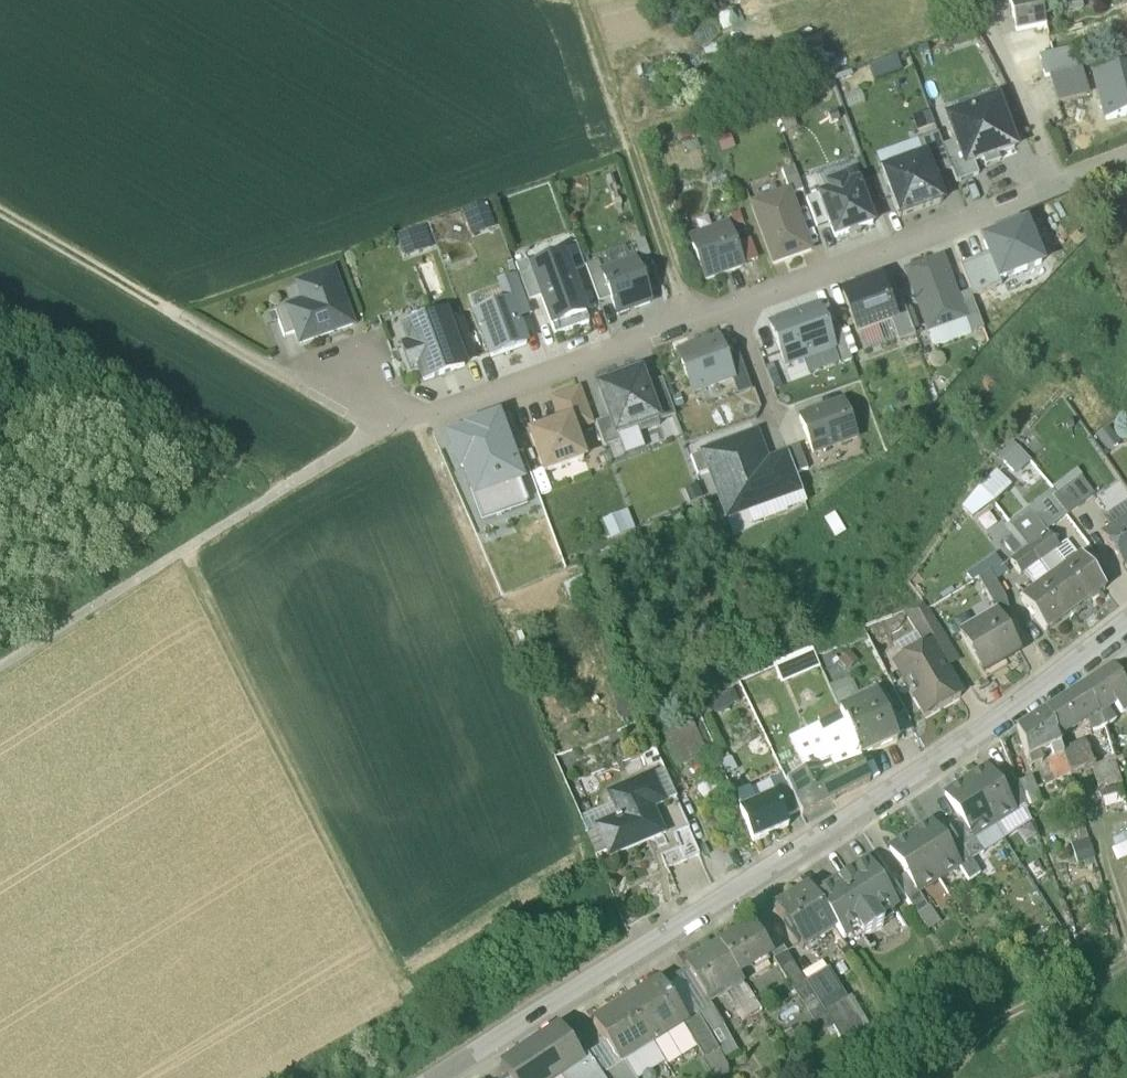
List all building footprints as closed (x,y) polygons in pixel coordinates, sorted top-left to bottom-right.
[(729,33),(761,23),(754,0),(719,0),(729,33)] [(1009,3),(1015,37),(1046,30),(1039,0),(1024,0),(1009,3)] [(1040,61),(1044,78),(1070,72),(1066,55),(1040,61)] [(874,80),(903,73),(900,58),(870,65),(874,80)] [(1077,74),(1050,81),(1058,109),(1086,102),(1077,74)] [(1095,85),(1107,128),(1126,123),(1126,76),(1095,85)] [(997,107),(949,125),(957,147),(966,172),(974,169),(1014,155),(997,107)] [(918,132),(936,125),(932,114),(914,120),(918,132)] [(939,140),(919,147),(924,162),(931,182),(933,182),(951,175),(943,152),(939,140)] [(957,147),(943,152),(951,175),(956,189),(978,181),(974,169),(966,172),(957,147)] [(924,162),(883,177),(899,223),(942,208),(933,182),(931,182),(924,162)] [(790,195),(791,199),(802,195),(794,170),(783,174),(790,195)] [(830,198),(820,202),(829,228),(835,243),(872,230),(857,189),(847,192),(844,185),(828,191),(830,198)] [(753,207),(774,269),(811,256),(791,199),(790,195),(753,207)] [(819,199),(806,203),(817,232),(829,228),(820,202),(819,199)] [(466,213),(473,238),(499,230),(492,206),(466,213)] [(412,257),(435,248),(427,229),(405,238),(412,257)] [(729,230),(691,242),(706,284),(743,271),(729,230)] [(988,261),(999,288),(1040,272),(1024,233),(983,249),(988,261)] [(565,261),(571,276),(585,271),(577,246),(562,251),(565,261)] [(565,261),(532,273),(542,301),(555,340),(589,328),(571,276),(565,261)] [(1001,294),(999,288),(988,261),(959,272),(972,306),(1001,294)] [(528,306),(542,301),(532,273),(529,263),(515,267),(519,280),(528,306)] [(599,306),(611,302),(603,277),(599,265),(586,270),(599,306)] [(636,265),(603,277),(611,302),(617,319),(651,308),(636,265)] [(942,265),(905,278),(928,341),(965,328),(957,305),(942,265)] [(315,301),(288,311),(297,336),(301,346),(353,328),(334,273),(308,282),(315,301)] [(518,323),(533,318),(528,306),(519,280),(500,286),(508,308),(512,307),(518,323)] [(881,288),(844,301),(859,342),(891,331),(896,329),(890,312),(881,288)] [(969,301),(957,305),(965,328),(971,343),(983,339),(969,301)] [(508,308),(477,319),(492,360),(526,348),(518,323),(512,307),(508,308)] [(891,331),(898,351),(915,345),(902,308),(890,312),(896,329),(891,331)] [(288,311),(276,315),(285,340),(297,336),(288,311)] [(819,314),(770,331),(784,371),(799,366),(833,354),(826,335),(819,314)] [(447,318),(406,332),(412,350),(406,352),(413,372),(419,370),(424,384),(465,370),(464,367),(451,330),(447,318)] [(465,324),(451,330),(464,367),(478,362),(465,324)] [(838,330),(826,335),(840,371),(852,366),(838,330)] [(718,345),(679,359),(693,398),(732,384),(718,345)] [(640,377),(599,392),(610,424),(616,441),(618,441),(637,434),(639,439),(660,431),(659,428),(645,391),(640,377)] [(662,385),(645,391),(659,428),(675,422),(662,385)] [(579,395),(553,404),(562,427),(570,424),(574,435),(591,429),(579,395)] [(844,408),(799,424),(812,461),(857,445),(844,408)] [(562,427),(531,438),(545,478),(584,463),(574,435),(570,424),(562,427)] [(610,424),(595,429),(604,454),(620,448),(618,441),(616,441),(610,424)] [(500,432),(511,462),(524,457),(513,428),(500,432)] [(507,515),(527,507),(511,462),(500,432),(488,437),(487,434),(471,440),(472,442),(454,449),(462,472),(465,471),(482,518),(505,509),(507,515)] [(756,440),(703,459),(727,525),(772,509),(758,471),(766,468),(756,440)] [(1017,474),(1033,458),(1015,440),(999,455),(1017,474)] [(798,452),(786,457),(795,481),(807,477),(798,452)] [(786,461),(758,471),(772,509),(800,499),(786,461)] [(996,500),(1007,519),(1054,492),(1036,462),(1011,477),(1017,488),(996,500)] [(998,499),(1013,484),(997,469),(982,484),(998,499)] [(1081,478),(1053,498),(1067,517),(1095,497),(1081,478)] [(1067,517),(1053,498),(1033,513),(1047,532),(1067,517)] [(1047,532),(1033,513),(1012,529),(1027,549),(1048,533),(1047,532)] [(611,545),(636,537),(630,517),(605,525),(611,545)] [(1102,538),(1122,568),(1126,565),(1126,522),(1102,538)] [(1048,533),(1027,549),(1040,565),(1053,555),(1060,550),(1048,533)] [(1026,575),(1040,565),(1027,549),(1010,562),(1022,578),(1026,575)] [(983,563),(990,572),(996,584),(1010,574),(995,554),(983,563)] [(1053,555),(1040,565),(1050,579),(1063,569),(1053,555)] [(1063,569),(1050,579),(1076,614),(1106,592),(1080,557),(1063,569)] [(977,580),(990,572),(983,563),(966,576),(972,583),(977,580)] [(1050,579),(1040,565),(1026,575),(1037,589),(1050,579)] [(996,584),(990,572),(977,580),(994,608),(1006,601),(996,584)] [(1076,614),(1050,579),(1037,589),(1021,601),(1047,636),(1076,614)] [(947,643),(923,605),(906,613),(926,648),(931,646),(934,651),(947,643)] [(998,614),(960,636),(978,669),(1000,656),(1003,662),(1020,652),(998,614)] [(926,648),(900,663),(898,671),(902,678),(909,680),(915,690),(910,692),(911,694),(909,695),(912,701),(914,699),(925,719),(961,698),(934,651),(931,646),(926,648)] [(774,666),(782,683),(819,667),(811,650),(774,666)] [(1080,688),(1097,731),(1126,712),(1126,693),(1111,668),(1080,688)] [(829,690),(839,714),(863,703),(853,679),(829,690)] [(1080,688),(1046,711),(1055,734),(1059,732),(1055,723),(1072,715),(1083,742),(1062,754),(1070,777),(1109,760),(1097,731),(1080,688)] [(863,703),(839,714),(841,717),(859,758),(897,740),(877,696),(863,703)] [(1046,711),(1018,730),(1028,760),(1050,748),(1058,743),(1055,734),(1046,711)] [(859,758),(841,717),(791,739),(807,773),(821,766),(826,775),(859,758)] [(692,724),(666,736),(679,762),(705,750),(700,740),(705,738),(700,728),(695,730),(692,724)] [(1062,754),(1058,743),(1050,748),(1053,759),(1048,761),(1053,774),(1044,777),(1047,785),(1070,777),(1062,754)] [(871,785),(859,758),(826,775),(821,766),(807,773),(787,783),(804,819),(871,785)] [(995,824),(1017,810),(989,766),(967,780),(995,824)] [(652,774),(608,793),(619,818),(614,820),(615,821),(597,829),(609,857),(663,833),(653,807),(664,802),(652,774)] [(1033,777),(1019,783),(1029,807),(1043,801),(1033,777)] [(740,778),(730,782),(738,798),(744,795),(748,793),(740,778)] [(974,837),(995,824),(967,780),(945,794),(961,819),(974,838),(974,837)] [(749,804),(742,807),(755,839),(789,825),(776,792),(749,804)] [(744,795),(738,798),(742,807),(749,804),(744,795)] [(974,838),(961,819),(950,826),(959,840),(972,860),(984,852),(974,837),(974,838)] [(932,822),(911,835),(939,879),(959,866),(960,865),(948,847),(932,822)] [(688,826),(674,832),(685,858),(699,852),(688,826)] [(674,832),(654,840),(665,866),(685,858),(674,832)] [(1078,858),(1097,854),(1092,833),(1073,837),(1078,858)] [(939,879),(911,835),(890,849),(906,874),(918,893),(919,892),(939,879)] [(972,860),(959,840),(948,847),(960,865),(959,866),(969,881),(981,873),(972,860)] [(867,863),(815,897),(836,928),(837,929),(844,940),(860,930),(864,936),(884,923),(881,917),(896,907),(867,863)] [(919,892),(918,893),(906,874),(896,881),(917,915),(929,907),(919,892)] [(803,950),(836,928),(815,897),(809,887),(776,909),(803,950)] [(700,922),(677,941),(686,951),(684,953),(690,961),(715,940),(700,922)] [(753,924),(720,946),(738,976),(771,955),(772,955),(753,924)] [(738,976),(720,946),(687,967),(688,970),(709,1003),(724,993),(738,1015),(756,1004),(738,976)] [(787,952),(774,960),(793,990),(806,981),(787,952)] [(829,968),(807,982),(824,1011),(842,1000),(847,996),(829,968)] [(709,1003),(688,970),(663,985),(669,994),(676,1005),(685,1019),(697,1012),(710,1004),(709,1003)] [(661,982),(627,1004),(651,1041),(681,1022),(686,1020),(685,1019),(676,1005),(669,994),(663,985),(661,982)] [(842,1000),(824,1011),(841,1037),(841,1036),(858,1026),(842,1000)] [(651,1041),(627,1004),(594,1026),(618,1063),(651,1041)] [(739,1050),(710,1004),(697,1012),(720,1051),(725,1059),(739,1050)] [(720,1051),(697,1012),(685,1019),(686,1020),(681,1022),(704,1060),(720,1051)] [(841,1036),(841,1037),(862,1070),(885,1056),(863,1022),(858,1026),(841,1036)] [(501,1070),(507,1077),(560,1077),(568,1073),(583,1063),(582,1062),(560,1030),(501,1070)] [(720,1051),(704,1060),(712,1073),(727,1064),(725,1059),(720,1051)] [(587,1058),(582,1062),(583,1063),(568,1073),(572,1077),(601,1077),(587,1058)] [(603,1077),(634,1077),(625,1064),(603,1077)]
